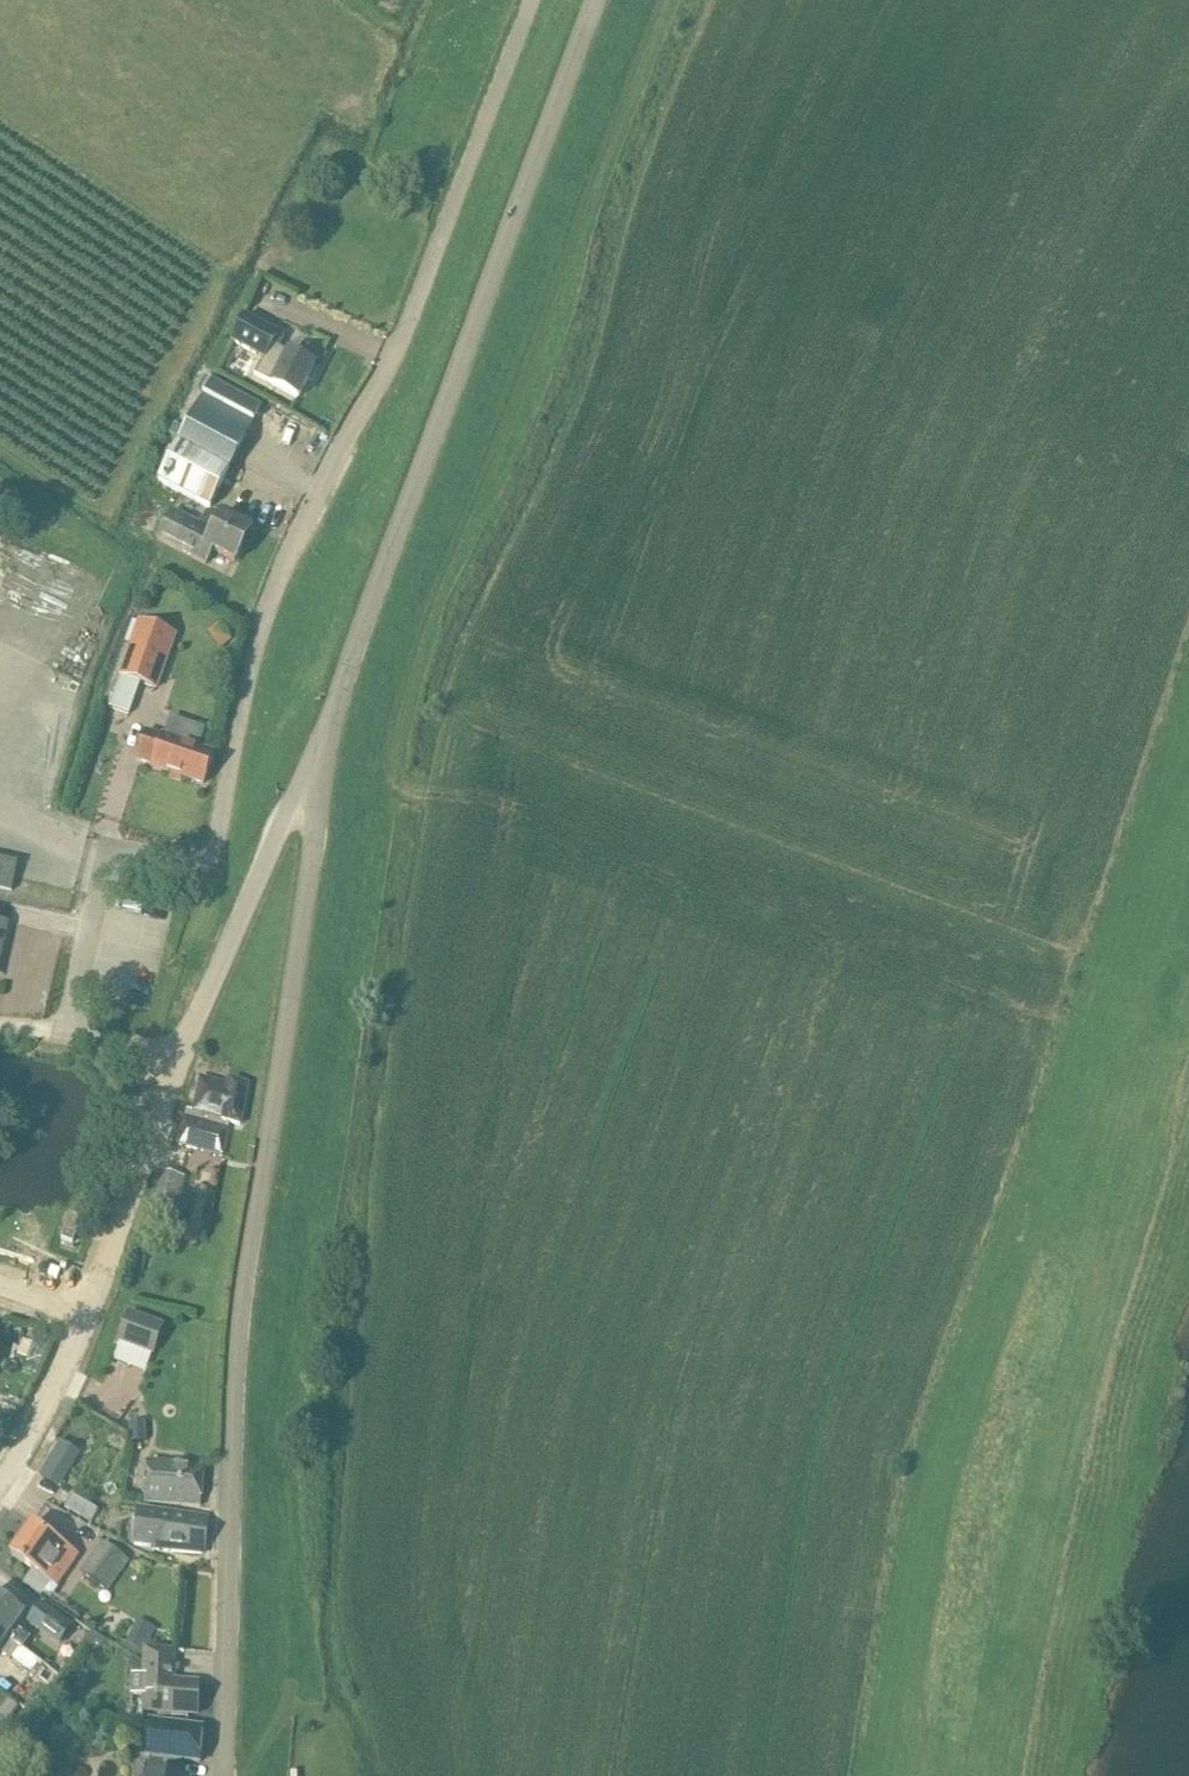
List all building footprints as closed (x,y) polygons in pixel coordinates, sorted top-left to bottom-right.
[(285,338),(278,335),(244,317),(231,342),(230,344),(265,361),(258,375),(273,383),(272,385),(298,399),(308,380),(312,383),(319,371),(314,368),(315,365),(290,352),(289,354),(279,349),(285,338)] [(212,380),(204,395),(256,422),(264,407),(212,380)] [(178,446),(230,472),(256,422),(204,395),(178,446)] [(230,472),(178,446),(159,482),(210,509),(230,472)] [(253,531),(209,509),(200,525),(173,511),(158,540),(206,564),(213,551),(236,563),(253,531)] [(158,691),(178,635),(138,620),(112,693),(134,701),(140,684),(158,691)] [(210,633),(221,646),(231,638),(220,625),(210,633)] [(162,738),(144,732),(136,756),(154,762),(152,766),(204,784),(215,754),(162,736),(162,738)] [(11,896),(16,862),(0,859),(0,894),(11,896)] [(240,1125),(248,1083),(230,1079),(229,1083),(200,1077),(193,1111),(187,1110),(179,1145),(203,1150),(205,1144),(222,1147),(221,1154),(222,1155),(228,1122),(240,1125)] [(186,1178),(157,1172),(148,1218),(176,1224),(186,1178)] [(87,1222),(63,1213),(57,1231),(63,1233),(62,1237),(73,1241),(79,1223),(86,1225),(87,1222)] [(166,1324),(129,1311),(118,1342),(155,1355),(166,1324)] [(25,1361),(38,1367),(43,1356),(30,1350),(25,1361)] [(3,1412),(14,1418),(19,1406),(8,1401),(3,1412)] [(129,1424),(130,1443),(147,1443),(146,1424),(129,1424)] [(203,1466),(160,1464),(146,1463),(144,1502),(158,1502),(201,1504),(203,1466)] [(46,1464),(40,1474),(60,1487),(66,1476),(46,1464)] [(72,1497),(66,1507),(92,1521),(97,1510),(72,1497)] [(134,1547),(144,1548),(205,1553),(209,1519),(146,1512),(137,1511),(134,1547)] [(78,1556),(32,1524),(11,1554),(57,1586),(78,1556)] [(131,1561),(104,1541),(81,1573),(108,1592),(131,1561)] [(50,1668),(57,1659),(28,1639),(30,1636),(17,1627),(27,1614),(0,1595),(0,1632),(50,1668)] [(61,1641),(73,1625),(42,1602),(30,1619),(61,1641)] [(133,1628),(126,1642),(143,1651),(150,1637),(133,1628)] [(0,1632),(0,1652),(11,1660),(13,1658),(42,1679),(50,1668),(0,1632)] [(175,1653),(147,1652),(146,1679),(131,1679),(131,1698),(145,1698),(145,1711),(198,1713),(199,1682),(174,1681),(175,1653)] [(57,1706),(68,1686),(56,1679),(45,1699),(57,1706)] [(153,1721),(149,1756),(153,1757),(151,1773),(146,1773),(146,1775),(178,1775),(180,1760),(200,1762),(203,1726),(153,1721)]
